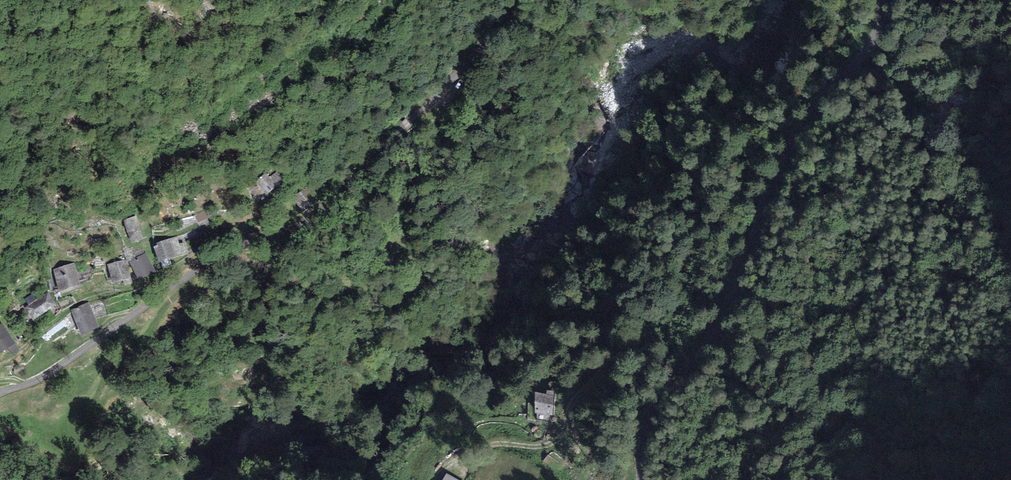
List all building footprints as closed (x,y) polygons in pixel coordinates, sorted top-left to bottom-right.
[(270,177),(266,172),(254,181),(266,196),(284,181),(276,172),(270,177)] [(310,210),(301,192),(287,200),(296,217),(310,210)] [(207,209),(196,214),(199,221),(210,216),(207,209)] [(136,216),(123,220),(131,245),(144,240),(136,216)] [(176,236),(152,244),(159,265),(188,256),(184,242),(179,244),(176,236)] [(146,252),(128,261),(138,281),(156,273),(146,252)] [(124,262),(107,265),(111,285),(128,281),(124,262)] [(74,264),(53,270),(59,292),(80,287),(74,264)] [(49,293),(25,308),(34,322),(58,306),(49,293)] [(99,329),(89,303),(71,310),(81,336),(99,329)] [(0,326),(0,354),(7,349),(12,356),(21,350),(2,324),(0,326)] [(550,396),(537,397),(538,416),(550,415),(550,396)]
